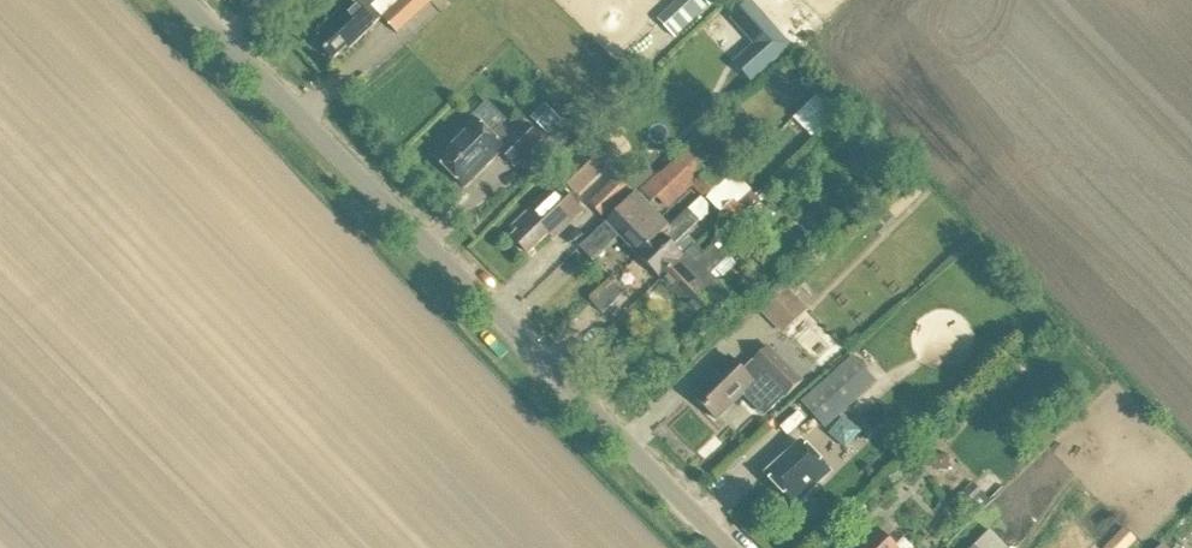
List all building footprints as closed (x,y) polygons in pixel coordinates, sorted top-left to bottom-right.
[(382,19),(399,3),(395,0),(354,0),(318,35),(322,39),(317,44),(334,61),(348,47),(350,50),(376,25),(382,19)] [(434,2),(432,0),(402,0),(399,3),(382,19),(399,36),(434,2)] [(669,12),(659,22),(675,39),(710,6),(704,0),(694,0),(675,19),(669,12)] [(547,135),(561,121),(547,107),(534,121),(547,135)] [(440,156),(435,160),(466,190),(501,156),(515,169),(544,141),(528,125),(513,138),(501,127),(492,136),(476,120),(451,144),(449,143),(438,154),(440,156)] [(520,233),(514,239),(529,254),(549,235),(554,240),(584,212),(574,201),(577,199),(607,171),(589,151),(556,182),(559,186),(515,228),(520,233)] [(720,188),(736,174),(740,171),(727,157),(717,166),(715,164),(706,173),(687,153),(639,197),(609,226),(640,258),(639,258),(639,259),(668,231),(660,222),(693,189),(706,202),(720,188)] [(604,217),(631,190),(617,175),(589,202),(604,217)] [(757,196),(754,199),(750,194),(737,205),(734,202),(719,216),(733,230),(762,202),(757,196)] [(660,281),(694,248),(691,251),(683,241),(701,225),(689,212),(668,231),(639,259),(660,281)] [(694,248),(660,281),(661,281),(662,280),(699,319),(726,292),(711,276),(731,258),(719,245),(704,259),(694,248)] [(603,316),(625,295),(615,284),(593,305),(603,316)] [(789,284),(763,308),(785,330),(810,307),(789,284)] [(717,423),(744,397),(765,418),(786,397),(788,399),(803,385),(769,351),(743,375),(729,361),(715,374),(718,378),(695,400),(717,423)] [(830,385),(802,409),(825,435),(852,411),(830,385)] [(829,473),(803,445),(767,477),(789,502),(801,491),(804,495),(829,473)] [(949,471),(949,458),(935,458),(935,466),(940,471),(949,471)] [(857,547),(894,547),(875,529),(857,547)] [(1137,541),(1125,529),(1107,547),(1130,547),(1137,541)]
